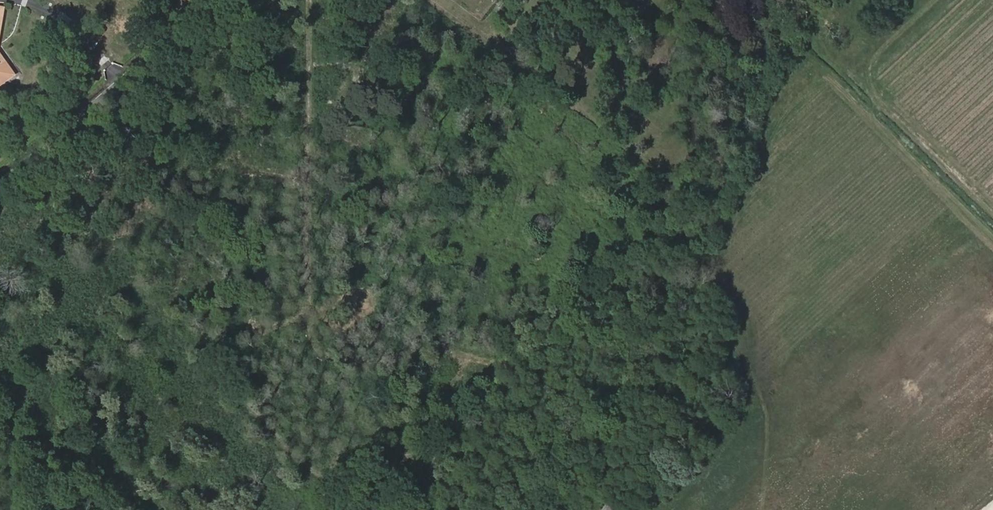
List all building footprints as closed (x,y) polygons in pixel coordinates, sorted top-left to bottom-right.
[(16,75),(0,54),(0,86),(16,75)]
